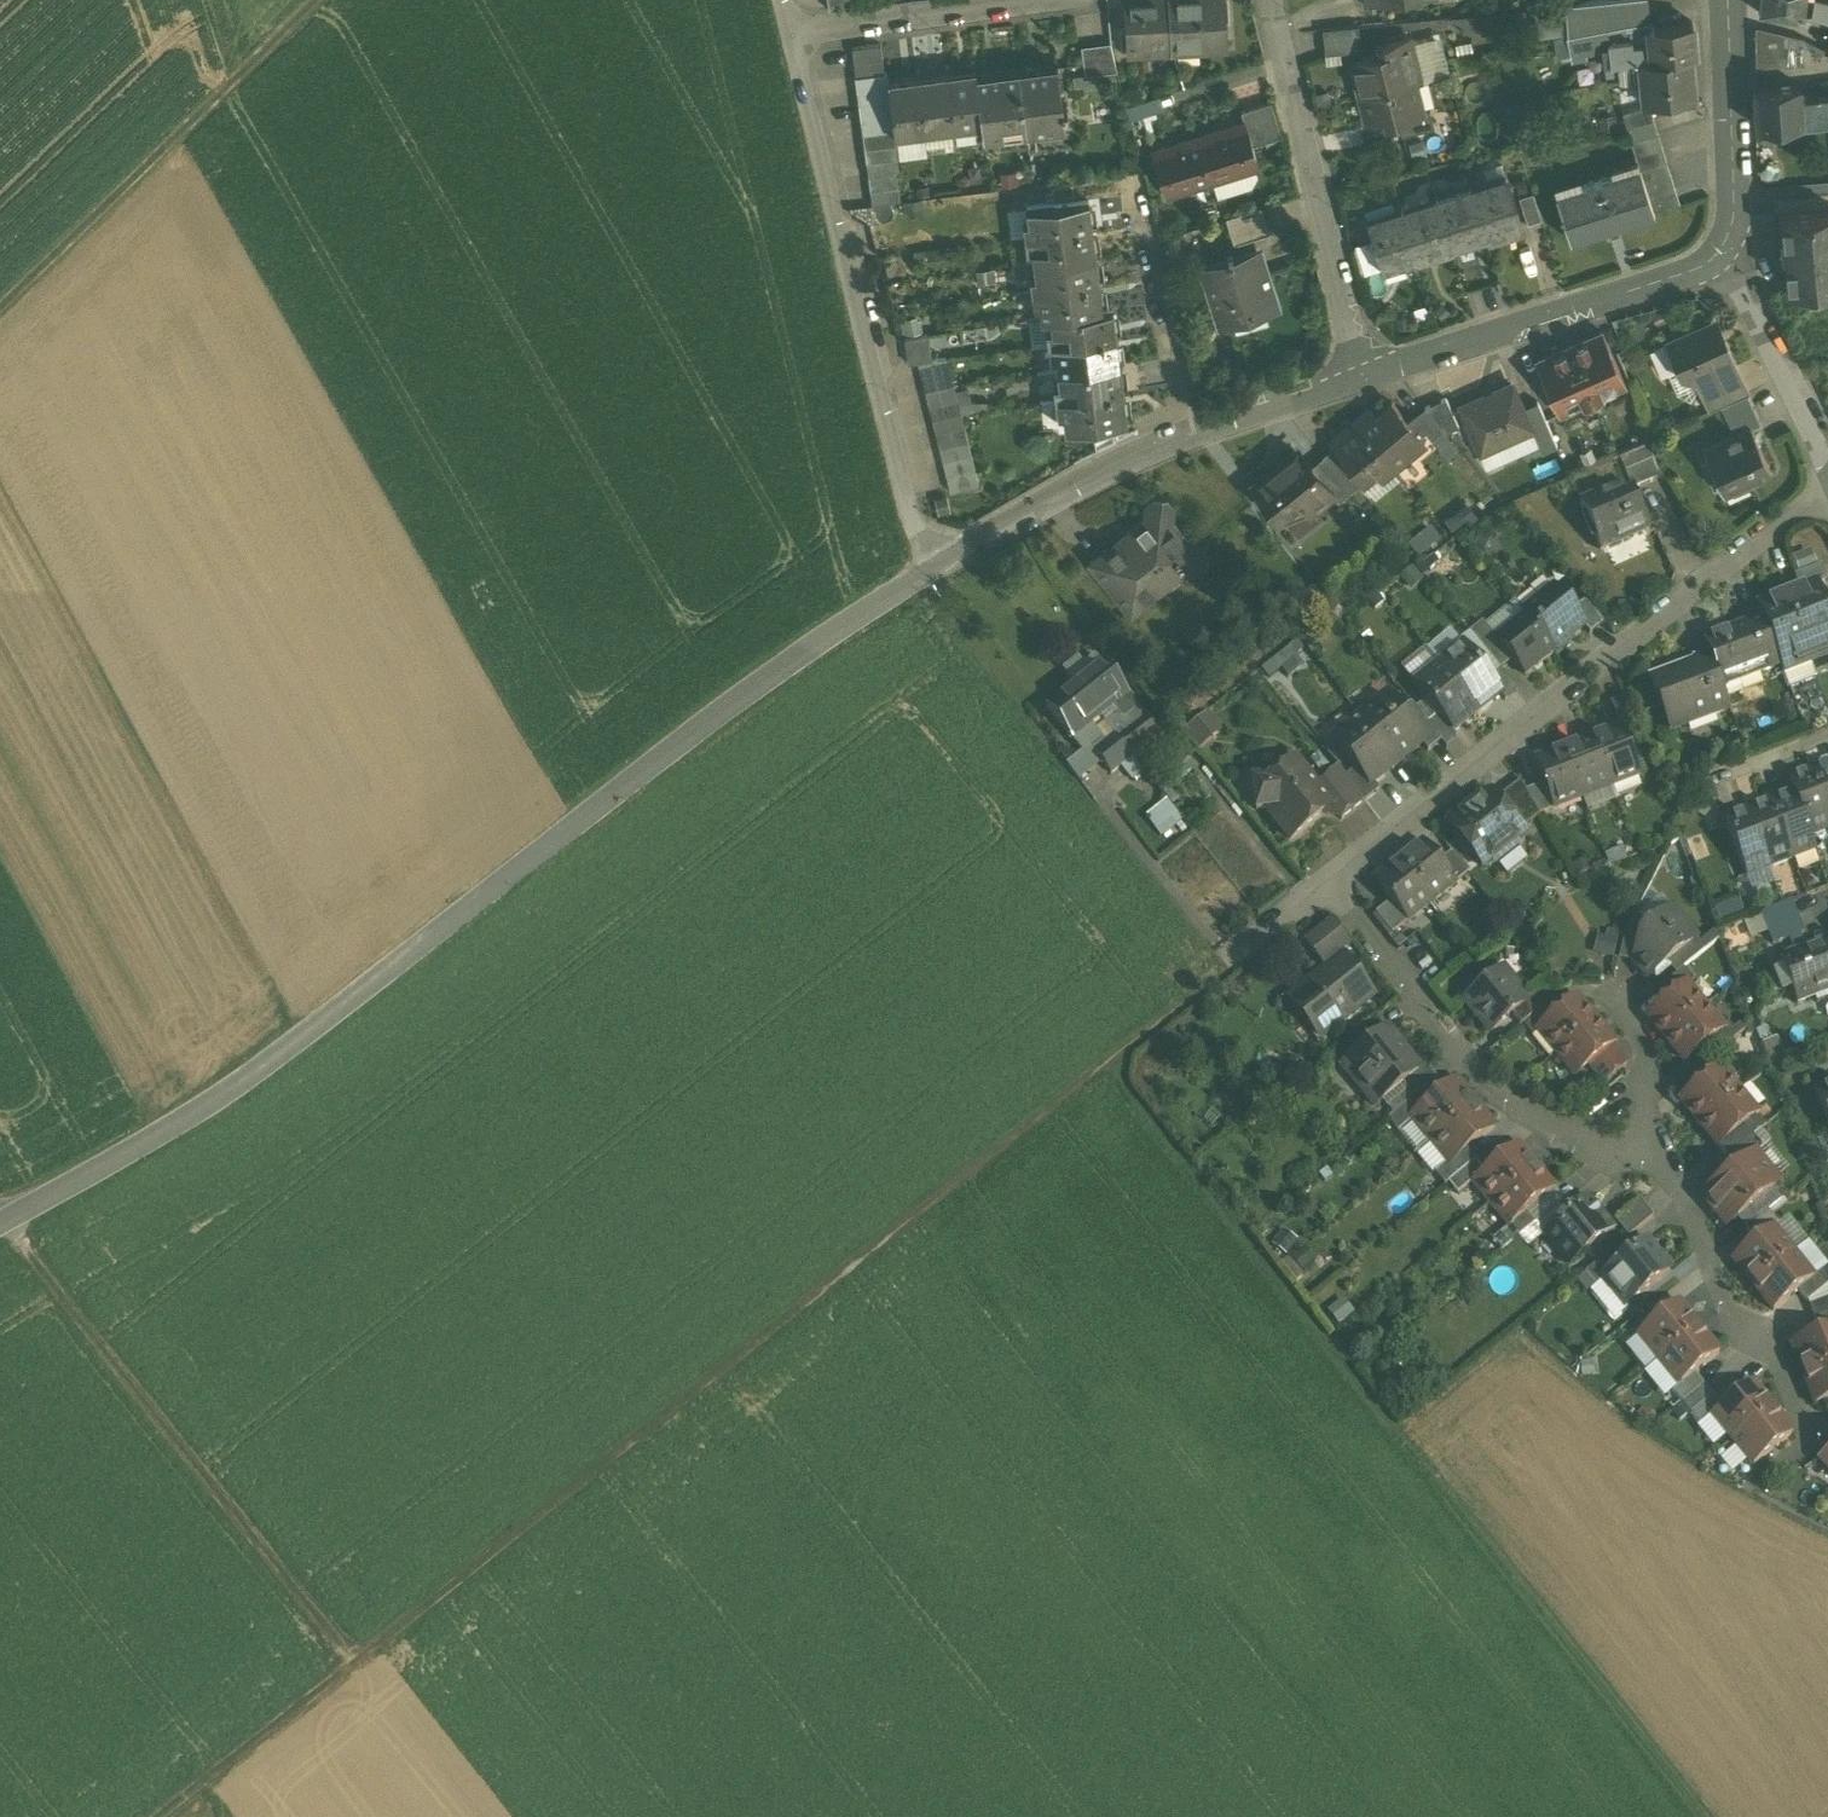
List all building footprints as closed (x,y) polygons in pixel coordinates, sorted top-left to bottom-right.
[(828,8),(857,4),(857,0),(827,0),(828,8)] [(1127,53),(1147,52),(1147,47),(1171,46),(1168,0),(1124,0),(1127,53)] [(1171,46),(1198,44),(1199,49),(1225,48),(1222,0),(1168,0),(1171,46)] [(1565,2),(1567,34),(1619,24),(1626,22),(1649,20),(1647,0),(1585,0),(1565,2)] [(1759,13),(1802,18),(1804,0),(1760,0),(1759,13)] [(1815,1),(1812,18),(1827,22),(1827,4),(1815,1)] [(1626,22),(1619,24),(1622,39),(1631,38),(1632,44),(1650,42),(1648,25),(1650,25),(1649,20),(1626,22)] [(1650,25),(1648,25),(1650,42),(1651,58),(1690,54),(1695,53),(1692,21),(1650,25)] [(1358,24),(1322,28),(1325,53),(1361,49),(1358,24)] [(1619,24),(1567,34),(1571,56),(1585,54),(1584,48),(1608,44),(1608,41),(1622,39),(1619,24)] [(1805,38),(1759,27),(1756,28),(1756,68),(1806,64),(1805,38)] [(1376,53),(1351,59),(1360,95),(1413,81),(1417,80),(1405,37),(1385,42),(1382,40),(1375,42),(1374,45),(1376,53)] [(1622,39),(1608,41),(1608,44),(1610,61),(1618,60),(1618,61),(1633,60),(1651,58),(1650,42),(1632,44),(1631,38),(1622,39)] [(1817,44),(1805,38),(1806,64),(1818,63),(1817,44)] [(1110,42),(1081,46),(1085,74),(1117,70),(1110,42)] [(880,43),(852,47),(853,61),(882,57),(880,43)] [(1817,44),(1818,63),(1818,70),(1827,68),(1827,58),(1827,49),(1817,44)] [(1651,58),(1633,60),(1636,81),(1642,82),(1644,100),(1695,95),(1690,54),(1651,58)] [(882,57),(853,61),(855,75),(884,71),(882,57)] [(1618,60),(1610,61),(1606,61),(1607,78),(1619,77),(1618,61),(1618,60)] [(1056,63),(1016,68),(1024,131),(1065,126),(1063,110),(1067,110),(1066,102),(1061,103),(1056,63)] [(1016,68),(975,74),(982,123),(983,136),(1024,131),(1016,68)] [(1818,70),(1819,84),(1827,82),(1827,68),(1818,70)] [(975,69),(946,73),(952,127),(982,123),(975,74),(975,69)] [(884,71),(855,75),(857,89),(888,85),(888,80),(886,71),(884,71)] [(946,73),(917,77),(923,130),(952,127),(946,73)] [(917,77),(888,80),(888,85),(890,100),(892,114),(894,128),(894,134),(923,130),(917,77)] [(1413,81),(1360,95),(1366,118),(1375,116),(1377,123),(1397,118),(1421,112),(1420,110),(1413,81)] [(1803,96),(1802,84),(1754,88),(1757,127),(1804,123),(1827,120),(1827,93),(1803,96)] [(888,85),(857,89),(859,104),(890,100),(888,85)] [(1154,97),(1126,105),(1131,119),(1158,110),(1154,97)] [(890,100),(859,104),(861,118),(892,114),(890,100)] [(1270,101),(1241,110),(1245,121),(1252,143),(1281,135),(1270,101)] [(1649,104),(1622,112),(1627,127),(1653,119),(1649,104)] [(1421,112),(1397,118),(1401,134),(1434,126),(1430,108),(1420,110),(1421,112)] [(892,114),(861,118),(862,132),(894,128),(892,114)] [(1653,119),(1627,127),(1631,141),(1658,132),(1653,119)] [(1245,121),(1199,136),(1213,179),(1259,165),(1252,143),(1245,121)] [(894,128),(862,132),(864,146),(895,142),(894,134),(894,128)] [(1658,132),(1631,141),(1635,155),(1662,146),(1658,132)] [(1199,136),(1153,150),(1166,194),(1213,179),(1199,136)] [(895,142),(864,146),(866,160),(897,156),(895,142)] [(1662,146),(1635,155),(1639,166),(1640,169),(1666,160),(1662,146)] [(897,156),(866,160),(868,175),(897,171),(899,171),(897,156)] [(1666,160),(1640,169),(1644,183),(1671,174),(1666,160)] [(1639,166),(1556,192),(1571,238),(1606,227),(1607,231),(1619,227),(1618,223),(1654,212),(1653,210),(1649,196),(1644,183),(1640,169),(1639,166)] [(897,171),(868,175),(870,189),(898,185),(897,171)] [(1671,174),(1644,183),(1649,196),(1675,188),(1671,174)] [(1507,180),(1472,191),(1486,235),(1521,224),(1507,180)] [(898,185),(870,189),(872,203),(900,199),(898,185)] [(1675,188),(1649,196),(1653,210),(1679,201),(1675,188)] [(1472,191),(1437,202),(1451,246),(1486,235),(1472,191)] [(1533,191),(1519,196),(1528,222),(1541,218),(1533,191)] [(1089,198),(1026,206),(1030,235),(1092,227),(1089,198)] [(1437,202),(1403,213),(1417,257),(1451,246),(1437,202)] [(1260,206),(1226,217),(1234,242),(1269,232),(1260,206)] [(1779,214),(1786,290),(1827,286),(1827,210),(1779,214)] [(1417,257),(1403,213),(1368,224),(1374,242),(1382,268),(1417,257)] [(1092,227),(1030,235),(1034,262),(1096,254),(1092,227)] [(1374,242),(1357,248),(1365,273),(1382,268),(1374,242)] [(1257,251),(1205,268),(1221,320),(1274,304),(1268,287),(1272,286),(1266,267),(1262,268),(1257,251)] [(1096,254),(1034,262),(1037,290),(1099,282),(1096,254)] [(1099,282),(1037,290),(1041,317),(1050,316),(1103,309),(1099,282)] [(1103,309),(1050,316),(1054,343),(1116,335),(1112,308),(1103,309)] [(1712,322),(1667,341),(1679,368),(1684,365),(1693,368),(1699,382),(1710,378),(1736,366),(1725,341),(1721,343),(1712,322)] [(930,331),(906,337),(912,360),(936,354),(930,331)] [(1602,331),(1536,360),(1559,413),(1626,385),(1602,331)] [(1116,335),(1054,343),(1057,371),(1119,363),(1116,335)] [(1667,341),(1655,347),(1652,355),(1659,370),(1667,373),(1679,368),(1667,341)] [(947,357),(918,361),(922,377),(950,370),(947,357)] [(1119,363),(1057,371),(1061,398),(1123,390),(1119,363)] [(1736,366),(1710,378),(1722,405),(1722,404),(1748,393),(1736,366)] [(950,370),(922,377),(925,391),(954,384),(950,370)] [(1511,383),(1461,405),(1481,450),(1531,427),(1522,407),(1511,383)] [(954,384),(925,391),(929,405),(957,398),(954,384)] [(1123,390),(1061,398),(1065,428),(1127,420),(1123,390)] [(1722,404),(1722,405),(1735,433),(1751,426),(1752,427),(1762,423),(1748,393),(1722,404)] [(1446,396),(1424,406),(1443,428),(1445,431),(1458,425),(1446,396)] [(957,398),(929,405),(933,420),(961,413),(957,398)] [(1538,400),(1522,407),(1531,427),(1542,451),(1557,445),(1538,400)] [(1391,401),(1368,420),(1361,412),(1353,419),(1387,461),(1394,468),(1414,452),(1407,445),(1419,435),(1407,420),(1391,401)] [(1424,406),(1407,420),(1419,435),(1425,430),(1432,438),(1443,428),(1424,406)] [(961,413),(933,420),(936,434),(964,427),(961,413)] [(1387,461),(1353,419),(1329,439),(1341,454),(1330,463),(1351,489),(1363,480),(1363,481),(1387,461)] [(1735,433),(1704,447),(1723,491),(1771,470),(1752,427),(1751,426),(1735,433)] [(964,427),(936,434),(940,448),(968,441),(964,427)] [(1647,439),(1620,450),(1626,463),(1652,451),(1647,439)] [(968,441),(940,448),(943,462),(971,455),(968,441)] [(1295,448),(1252,483),(1276,513),(1299,495),(1311,510),(1332,493),(1334,491),(1312,464),(1309,466),(1295,448)] [(1652,451),(1626,463),(1638,489),(1664,478),(1653,451),(1652,451)] [(971,455),(943,462),(947,476),(975,469),(971,455)] [(1330,463),(1323,455),(1312,464),(1334,491),(1332,493),(1338,500),(1351,489),(1330,463)] [(975,469),(947,476),(951,491),(979,484),(975,469)] [(1628,485),(1581,506),(1600,551),(1648,530),(1628,485)] [(1146,517),(1091,560),(1131,610),(1159,588),(1150,576),(1174,557),(1183,569),(1185,567),(1196,568),(1204,561),(1206,551),(1199,543),(1189,542),(1171,519),(1172,509),(1166,501),(1155,500),(1147,506),(1146,517)] [(1453,535),(1482,515),(1471,500),(1442,520),(1453,535)] [(1414,539),(1422,553),(1442,541),(1434,528),(1414,539)] [(1813,550),(1796,557),(1801,570),(1819,563),(1813,550)] [(1821,568),(1794,578),(1799,591),(1815,585),(1815,586),(1826,582),(1821,568)] [(1799,591),(1756,608),(1759,616),(1769,642),(1827,619),(1815,586),(1815,585),(1799,591)] [(1554,587),(1523,612),(1526,616),(1555,651),(1584,628),(1586,626),(1574,611),(1554,587)] [(1603,624),(1585,602),(1574,611),(1586,626),(1584,628),(1590,635),(1603,624)] [(1555,651),(1526,616),(1496,640),(1495,641),(1512,661),(1524,676),(1555,651)] [(1745,628),(1702,644),(1708,658),(1718,684),(1735,678),(1737,684),(1779,668),(1769,642),(1759,616),(1743,622),(1745,628)] [(1769,642),(1779,668),(1782,676),(1825,659),(1827,658),(1827,620),(1827,619),(1769,642)] [(1496,640),(1482,623),(1470,634),(1499,670),(1501,671),(1512,661),(1495,641),(1496,640)] [(1488,679),(1463,647),(1439,666),(1477,713),(1500,696),(1501,695),(1488,679)] [(1694,669),(1670,677),(1669,674),(1649,682),(1670,734),(1729,712),(1718,684),(1708,658),(1692,664),(1694,669)] [(1128,694),(1102,662),(1074,684),(1100,717),(1115,705),(1128,694)] [(1477,713),(1439,666),(1415,686),(1439,716),(1453,733),(1477,713)] [(1501,671),(1499,670),(1488,679),(1501,695),(1500,696),(1505,702),(1518,692),(1501,671)] [(1100,717),(1074,684),(1047,707),(1083,751),(1090,746),(1100,737),(1090,725),(1100,717)] [(1128,694),(1115,705),(1125,718),(1139,707),(1128,694)] [(1386,696),(1359,717),(1397,765),(1422,745),(1424,744),(1400,714),(1386,696)] [(1624,699),(1610,705),(1620,729),(1621,729),(1624,736),(1637,731),(1624,699)] [(1428,725),(1412,705),(1400,714),(1424,744),(1422,745),(1428,753),(1441,742),(1428,725)] [(1147,717),(1142,711),(1135,717),(1139,723),(1147,717)] [(1207,713),(1184,732),(1198,750),(1222,731),(1207,713)] [(1453,733),(1439,716),(1428,725),(1441,742),(1445,747),(1456,738),(1453,733)] [(1115,735),(1100,717),(1090,725),(1100,737),(1105,744),(1115,735)] [(1139,723),(1118,739),(1130,754),(1147,740),(1158,731),(1147,717),(1139,723)] [(1359,717),(1333,738),(1357,769),(1371,786),(1373,784),(1397,765),(1359,717)] [(1620,729),(1591,740),(1610,789),(1640,778),(1624,736),(1621,729),(1620,729)] [(1115,735),(1105,744),(1100,737),(1090,746),(1111,773),(1132,756),(1130,754),(1118,739),(1115,735)] [(1195,754),(1181,737),(1164,751),(1178,768),(1195,754)] [(1147,740),(1130,754),(1132,756),(1138,764),(1155,750),(1147,740)] [(1610,789),(1591,740),(1563,752),(1582,800),(1610,789)] [(1563,752),(1533,763),(1543,787),(1552,812),(1582,800),(1563,752)] [(1296,762),(1272,781),(1252,784),(1256,811),(1266,810),(1291,840),(1331,808),(1332,807),(1315,786),(1296,762)] [(1809,772),(1827,820),(1827,764),(1809,772)] [(1338,768),(1315,786),(1332,807),(1331,808),(1342,821),(1366,802),(1346,778),(1338,768)] [(1371,786),(1357,769),(1346,778),(1366,802),(1379,792),(1373,784),(1371,786)] [(1809,772),(1786,781),(1791,794),(1792,794),(1809,839),(1810,839),(1827,832),(1827,820),(1809,772)] [(1519,783),(1496,801),(1514,823),(1517,820),(1524,829),(1539,817),(1525,793),(1519,783)] [(1543,787),(1525,793),(1539,817),(1552,812),(1543,787)] [(1791,794),(1769,802),(1792,861),(1815,852),(1810,839),(1809,839),(1792,794),(1791,794)] [(1496,801),(1492,797),(1478,798),(1450,821),(1448,827),(1481,869),(1496,862),(1514,848),(1523,835),(1514,823),(1496,801)] [(1164,836),(1185,819),(1169,798),(1147,815),(1164,836)] [(1769,802),(1747,811),(1769,869),(1792,861),(1769,802)] [(1769,869),(1747,811),(1723,820),(1746,878),(1769,869)] [(1439,863),(1423,843),(1399,863),(1431,904),(1456,884),(1439,863)] [(1451,854),(1439,863),(1456,884),(1467,875),(1451,854)] [(1431,904),(1399,863),(1374,882),(1390,903),(1406,923),(1431,904)] [(1406,923),(1390,903),(1375,914),(1392,935),(1406,923)] [(1792,903),(1761,915),(1773,946),(1804,933),(1792,903)] [(1719,907),(1721,918),(1745,914),(1743,904),(1719,907)] [(1640,935),(1639,936),(1633,961),(1634,962),(1648,979),(1666,963),(1696,939),(1672,909),(1640,935)] [(1329,924),(1306,942),(1324,965),(1347,947),(1329,924)] [(1639,934),(1625,931),(1619,959),(1633,963),(1634,962),(1633,961),(1639,936),(1640,935),(1639,934)] [(1696,939),(1666,963),(1676,975),(1683,968),(1706,950),(1696,939)] [(1778,960),(1796,1005),(1827,993),(1827,940),(1778,960)] [(1340,960),(1291,999),(1322,1037),(1370,998),(1340,960)] [(1676,975),(1661,987),(1670,998),(1686,985),(1687,986),(1694,981),(1683,968),(1676,975)] [(1527,1000),(1503,971),(1466,1001),(1490,1031),(1511,1014),(1527,1001),(1527,1000)] [(1670,998),(1648,1016),(1666,1039),(1705,1007),(1687,986),(1686,985),(1670,998)] [(1527,1001),(1511,1014),(1520,1026),(1522,1024),(1543,1007),(1533,995),(1527,1000),(1527,1001)] [(1554,1017),(1538,1030),(1539,1031),(1556,1052),(1595,1021),(1577,998),(1554,1017)] [(1543,1007),(1522,1024),(1533,1036),(1539,1031),(1538,1030),(1554,1017),(1545,1006),(1543,1007)] [(1705,1007),(1666,1039),(1684,1061),(1707,1043),(1723,1030),(1722,1028),(1705,1007)] [(1613,1043),(1595,1021),(1556,1052),(1575,1075),(1589,1063),(1611,1045),(1613,1043)] [(1723,1030),(1707,1043),(1716,1054),(1739,1035),(1729,1023),(1722,1028),(1723,1030)] [(1385,1032),(1372,1042),(1368,1042),(1360,1048),(1359,1053),(1361,1055),(1346,1066),(1363,1087),(1360,1089),(1374,1107),(1418,1071),(1404,1054),(1402,1055),(1395,1046),(1396,1045),(1385,1032)] [(1775,1039),(1760,1045),(1771,1072),(1786,1066),(1775,1039)] [(1611,1045),(1589,1063),(1604,1082),(1627,1064),(1611,1045)] [(1699,1087),(1681,1101),(1682,1102),(1700,1123),(1738,1092),(1720,1069),(1699,1087)] [(1690,1075),(1667,1094),(1677,1106),(1682,1102),(1681,1101),(1699,1087),(1690,1075)] [(1422,1110),(1411,1119),(1412,1120),(1430,1141),(1475,1105),(1456,1082),(1422,1110)] [(1815,1093),(1827,1126),(1827,1088),(1815,1093)] [(1738,1092),(1700,1123),(1718,1146),(1752,1118),(1757,1114),(1738,1092)] [(1422,1110),(1413,1099),(1387,1120),(1397,1132),(1412,1120),(1411,1119),(1422,1110)] [(1475,1105),(1430,1141),(1447,1163),(1448,1164),(1466,1149),(1493,1127),(1475,1105)] [(1752,1118),(1718,1146),(1727,1157),(1753,1136),(1761,1130),(1752,1118)] [(1753,1136),(1727,1157),(1719,1164),(1729,1175),(1755,1154),(1756,1155),(1763,1149),(1753,1136)] [(1484,1172),(1472,1181),(1473,1182),(1491,1204),(1536,1167),(1517,1145),(1484,1172)] [(1475,1160),(1466,1149),(1448,1164),(1447,1163),(1434,1173),(1444,1185),(1447,1183),(1475,1161),(1475,1160)] [(1729,1175),(1702,1196),(1726,1226),(1779,1183),(1756,1155),(1755,1154),(1729,1175)] [(1475,1161),(1447,1183),(1457,1194),(1473,1182),(1472,1181),(1484,1172),(1475,1161)] [(1536,1167),(1491,1204),(1509,1226),(1526,1212),(1554,1190),(1536,1167)] [(1588,1200),(1545,1235),(1569,1264),(1612,1230),(1588,1200)] [(1639,1201),(1615,1221),(1628,1238),(1653,1217),(1639,1201)] [(1768,1211),(1746,1229),(1755,1240),(1772,1227),(1777,1222),(1768,1211)] [(1535,1223),(1526,1212),(1509,1226),(1493,1240),(1502,1251),(1535,1223)] [(1755,1240),(1732,1259),(1753,1284),(1792,1252),(1788,1247),(1790,1245),(1778,1231),(1776,1232),(1772,1227),(1755,1240)] [(1282,1228),(1273,1244),(1287,1252),(1296,1237),(1282,1228)] [(1624,1259),(1602,1278),(1603,1280),(1625,1307),(1670,1270),(1647,1241),(1624,1259)] [(1297,1242),(1288,1254),(1306,1268),(1315,1255),(1297,1242)] [(1615,1248),(1585,1273),(1596,1286),(1603,1280),(1602,1278),(1624,1259),(1615,1248)] [(1792,1252),(1753,1284),(1773,1310),(1798,1291),(1813,1278),(1809,1273),(1811,1271),(1799,1257),(1797,1258),(1792,1252)] [(1798,1291),(1807,1302),(1827,1285),(1827,1282),(1820,1273),(1813,1278),(1798,1291)] [(1809,1305),(1815,1319),(1827,1314),(1827,1298),(1809,1305)] [(1678,1302),(1638,1334),(1642,1339),(1641,1341),(1652,1355),(1654,1354),(1659,1359),(1698,1328),(1678,1302)] [(1815,1319),(1820,1332),(1827,1329),(1827,1314),(1815,1319)] [(1698,1328),(1659,1359),(1663,1365),(1661,1367),(1673,1381),(1675,1380),(1679,1385),(1695,1373),(1719,1354),(1698,1328)] [(1791,1343),(1803,1374),(1827,1365),(1827,1329),(1820,1332),(1791,1343)] [(1803,1374),(1816,1405),(1827,1400),(1827,1365),(1803,1374)] [(1679,1385),(1672,1391),(1681,1402),(1704,1384),(1695,1373),(1679,1385)] [(1722,1407),(1712,1415),(1717,1420),(1715,1422),(1726,1436),(1728,1435),(1733,1440),(1772,1409),(1752,1383),(1722,1407)] [(1704,1384),(1681,1402),(1690,1414),(1713,1395),(1704,1384)] [(1713,1395),(1690,1414),(1699,1425),(1712,1415),(1722,1407),(1713,1396),(1713,1395)] [(1772,1409),(1733,1440),(1737,1446),(1735,1448),(1747,1462),(1749,1461),(1753,1466),(1793,1435),(1772,1409)] [(1818,1460),(1827,1470),(1827,1452),(1818,1460)]
